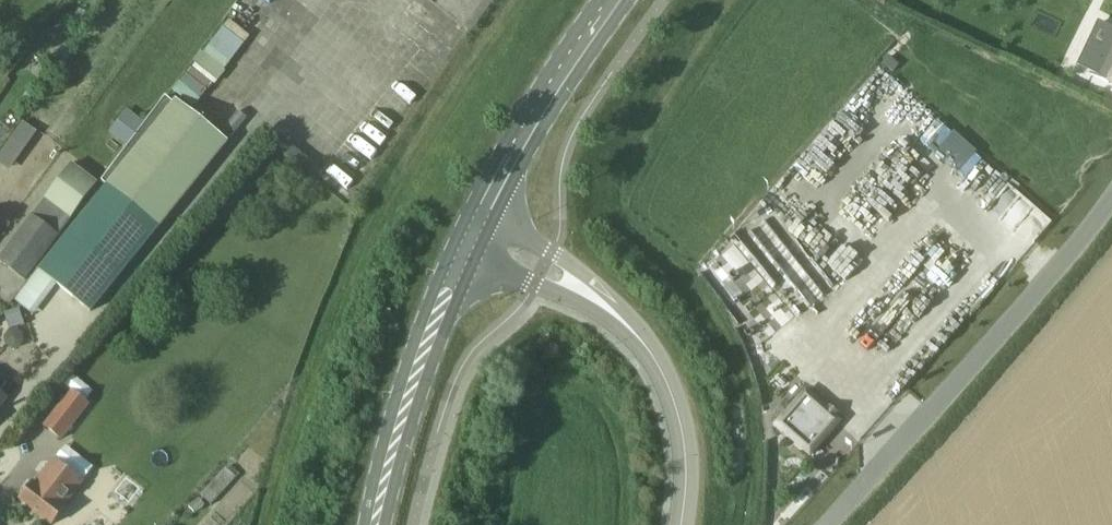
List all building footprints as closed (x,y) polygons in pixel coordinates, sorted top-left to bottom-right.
[(71,24),(84,33),(93,20),(80,11),(71,24)] [(176,90),(199,106),(247,41),(224,24),(176,90)] [(1091,76),(1111,86),(1111,32),(1091,76)] [(65,64),(73,53),(64,46),(56,57),(65,64)] [(48,67),(40,80),(49,85),(56,72),(48,67)] [(173,105),(165,99),(146,125),(128,148),(102,183),(107,187),(39,272),(91,314),(229,144),(176,101),(173,105)] [(920,99),(903,116),(968,178),(985,160),(920,99)] [(127,110),(109,134),(128,148),(146,125),(127,110)] [(13,170),(40,130),(26,120),(0,158),(0,162),(13,170)] [(42,131),(26,153),(35,160),(52,138),(42,131)] [(25,282),(98,184),(72,165),(0,259),(0,263),(25,282)] [(805,383),(774,416),(807,447),(838,414),(805,383)] [(72,391),(43,428),(61,442),(90,405),(72,391)] [(835,442),(814,465),(828,478),(849,455),(835,442)] [(71,502),(85,483),(74,474),(74,473),(54,458),(19,503),(48,524),(53,524),(71,502)] [(237,479),(226,469),(200,496),(211,506),(237,479)] [(199,500),(189,507),(195,515),(205,508),(199,500)]
